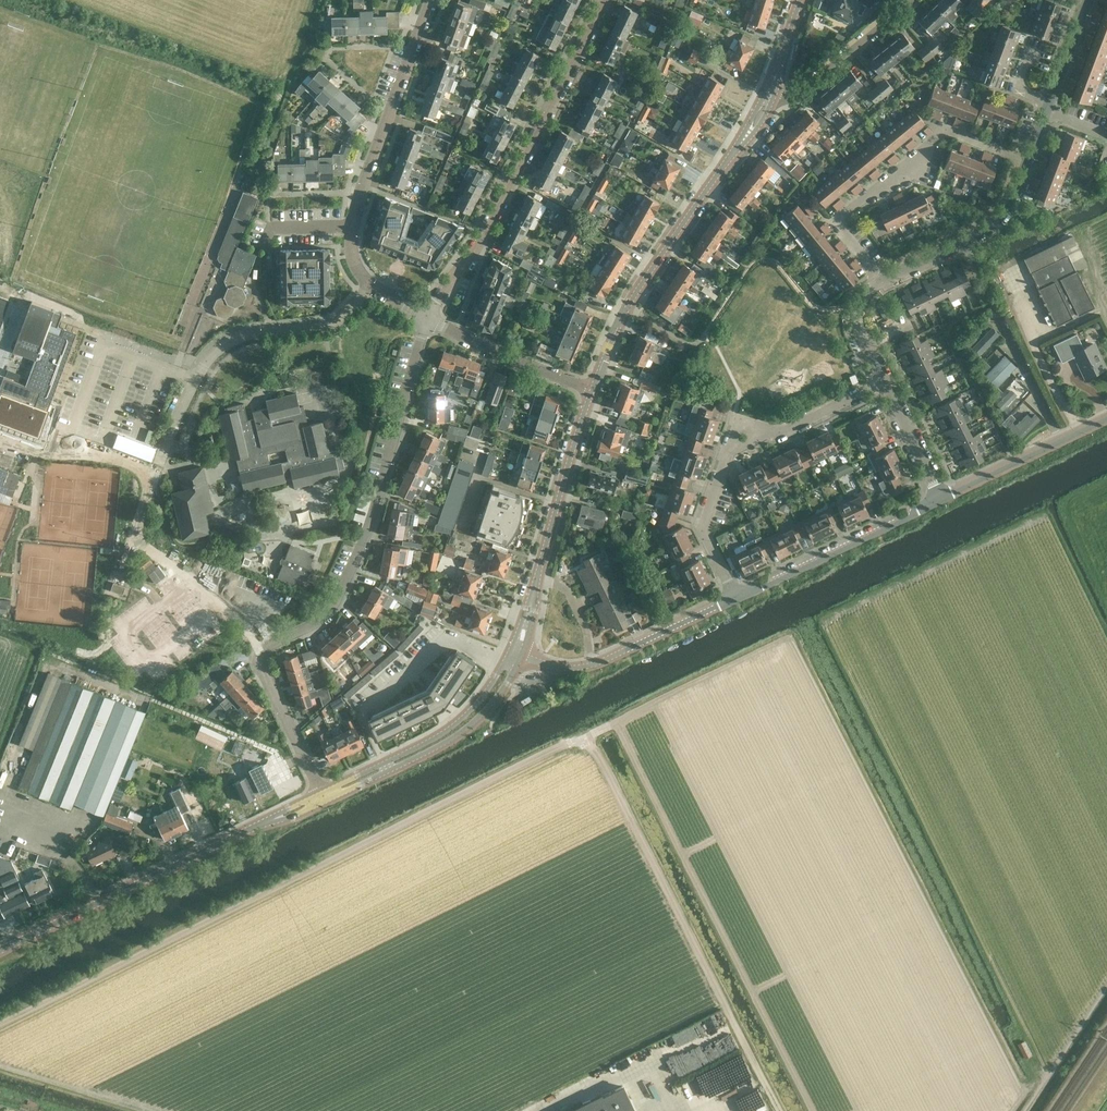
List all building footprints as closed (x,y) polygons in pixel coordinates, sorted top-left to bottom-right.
[(472,24),(473,22),(472,22),(478,7),(490,12),(492,5),(477,0),(472,0),(471,4),(463,2),(462,5),(456,3),(451,16),(466,21),(472,24)] [(574,10),(579,0),(554,0),(560,3),(574,10)] [(680,0),(676,0),(674,4),(675,5),(674,8),(679,9),(680,7),(683,1),(680,0)] [(760,0),(755,0),(752,10),(769,15),(772,4),(760,0)] [(833,11),(834,11),(832,14),(833,16),(846,23),(848,22),(849,20),(851,20),(855,13),(860,15),(868,0),(838,0),(833,11)] [(946,19),(947,19),(948,19),(950,21),(957,14),(954,11),(943,0),(940,0),(934,6),(946,19)] [(954,11),(962,4),(959,0),(943,0),(954,11)] [(973,0),(971,0),(965,7),(970,12),(978,4),(973,0)] [(1056,16),(1060,5),(1047,0),(1033,0),(1030,7),(1038,10),(1056,16)] [(364,2),(359,2),(359,10),(359,17),(359,33),(373,33),(373,17),(373,11),(364,11),(364,2)] [(513,3),(510,10),(516,13),(519,6),(513,3)] [(554,16),(568,23),(574,10),(560,3),(554,16)] [(978,4),(970,12),(975,16),(982,8),(978,4)] [(618,18),(632,25),(638,12),(631,9),(631,8),(624,5),(618,18)] [(946,19),(934,6),(926,14),(938,27),(946,19)] [(346,34),(346,17),(331,18),(331,15),(333,15),(333,7),(327,7),(327,15),(326,15),(326,33),(332,33),(332,34),(346,34)] [(510,10),(507,17),(512,19),(516,13),(510,10)] [(769,15),(752,10),(748,22),(765,27),(769,15)] [(1038,10),(1034,21),(1052,28),(1054,22),(1056,22),(1057,22),(1064,24),(1066,20),(1060,18),(1056,16),(1038,10)] [(938,27),(926,14),(918,21),(930,34),(938,27)] [(461,34),(468,36),(472,24),(466,21),(451,16),(447,28),(462,34),(461,34)] [(554,16),(548,29),(548,30),(561,36),(568,23),(554,16)] [(359,17),(346,17),(346,34),(359,33),(359,17)] [(373,17),(373,33),(387,33),(386,28),(386,23),(386,17),(373,17)] [(618,18),(612,31),(625,38),(632,25),(618,18)] [(1103,20),(1099,31),(1106,35),(1106,22),(1103,20)] [(501,28),(507,30),(510,23),(505,21),(501,28)] [(1052,28),(1034,21),(1030,33),(1047,39),(1052,28)] [(992,35),(1016,44),(1020,32),(1002,25),(1000,32),(994,30),(992,35)] [(548,30),(548,29),(542,26),(536,39),(542,42),(541,42),(548,46),(547,46),(555,50),(561,36),(548,30)] [(462,34),(447,28),(442,41),(448,43),(446,47),(455,50),(457,46),(458,47),(458,46),(464,48),(468,36),(461,34),(462,34)] [(612,31),(605,45),(619,51),(625,38),(612,31)] [(1106,47),(1106,35),(1099,31),(1094,42),(1106,47)] [(660,39),(667,42),(669,35),(663,32),(660,39)] [(894,41),(904,55),(913,48),(903,34),(894,41)] [(488,41),(494,44),(497,38),(490,35),(488,41)] [(732,50),(748,59),(754,48),(746,43),(748,39),(742,35),(739,40),(739,39),(732,50)] [(994,48),(1012,55),(1016,44),(992,35),(990,40),(996,42),(994,48)] [(926,45),(930,50),(939,42),(935,38),(926,45)] [(667,42),(660,39),(658,46),(664,48),(667,42)] [(491,50),(494,44),(488,41),(485,48),(491,50)] [(492,48),(498,51),(501,44),(495,41),(492,48)] [(885,48),(896,62),(904,55),(894,41),(885,48)] [(930,50),(934,55),(943,47),(939,42),(930,50)] [(1090,54),(1106,60),(1106,47),(1094,42),(1090,54)] [(619,51),(605,45),(599,58),(606,62),(607,61),(613,64),(619,51)] [(934,55),(930,50),(926,45),(917,52),(925,62),(934,55)] [(489,54),(495,57),(498,51),(492,48),(489,54)] [(687,59),(694,64),(701,52),(693,48),(687,59)] [(876,55),(887,69),(896,62),(885,48),(876,55)] [(984,57),(1007,66),(1012,55),(994,48),(992,54),(985,52),(984,57)] [(519,62),(532,69),(539,55),(533,52),(532,53),(526,49),(519,62)] [(748,59),(732,50),(723,66),(730,70),(733,65),(741,70),(748,59)] [(951,68),(955,57),(947,54),(943,65),(951,68)] [(1104,71),(1106,63),(1106,60),(1090,54),(1086,65),(1104,71)] [(887,69),(876,55),(868,62),(878,76),(887,69)] [(653,68),(660,71),(662,64),(664,58),(658,56),(655,63),(653,68)] [(662,64),(668,66),(671,59),(665,56),(664,58),(662,64)] [(435,72),(449,77),(454,64),(447,62),(448,60),(441,57),(435,72)] [(985,70),(1003,77),(1007,66),(984,57),(982,62),(988,64),(985,70)] [(512,74),(526,81),(532,69),(519,62),(512,74)] [(660,71),(665,73),(668,66),(662,64),(660,71)] [(1082,76),(1100,82),(1104,71),(1086,65),(1082,76)] [(616,73),(628,79),(632,72),(619,66),(616,73)] [(660,71),(653,68),(651,74),(657,77),(660,71)] [(484,76),(490,78),(493,72),(487,69),(484,76)] [(1003,77),(985,70),(983,76),(977,74),(975,79),(981,82),(999,89),(1003,77)] [(317,93),(328,80),(318,71),(316,74),(313,71),(298,88),(295,91),(299,95),(308,85),(317,93)] [(841,78),(852,92),(861,85),(849,71),(841,78)] [(430,85),(444,91),(449,77),(435,72),(430,85)] [(597,86),(610,93),(617,81),(610,77),(604,73),(597,86)] [(506,87),(519,94),(526,81),(512,74),(506,87)] [(490,78),(484,76),(481,82),(487,85),(490,78)] [(702,87),(717,96),(724,85),(709,76),(703,87),(702,87)] [(1078,87),(1095,93),(1100,82),(1082,76),(1078,87)] [(460,84),(466,87),(469,80),(462,78),(460,84)] [(832,85),(844,99),(852,92),(841,78),(832,85)] [(875,86),(880,92),(889,84),(884,79),(875,86)] [(339,89),(328,80),(317,93),(313,97),(319,102),(316,106),(316,107),(309,114),(313,118),(316,115),(324,107),(328,102),(339,89)] [(469,80),(466,87),(473,89),(475,83),(469,80)] [(653,90),(659,92),(663,85),(657,82),(653,90)] [(700,91),(696,98),(711,107),(717,96),(702,87),(703,87),(698,84),(696,88),(700,91)] [(880,92),(884,96),(893,89),(889,84),(880,92)] [(442,97),(444,91),(430,85),(425,99),(439,104),(449,107),(448,110),(455,113),(457,106),(451,104),(447,103),(448,100),(442,97)] [(824,92),(836,106),(844,99),(832,85),(824,92)] [(597,86),(590,99),(603,106),(610,93),(597,86)] [(880,92),(875,86),(874,87),(867,94),(875,104),(883,98),(884,96),(880,92)] [(519,94),(506,87),(499,100),(506,103),(506,104),(512,107),(519,94)] [(928,104),(939,108),(945,91),(934,87),(928,104)] [(1095,93),(1078,87),(1073,98),(1091,105),(1095,93)] [(328,102),(338,111),(349,98),(339,89),(328,102)] [(659,92),(653,90),(650,96),(651,96),(648,102),(648,103),(653,106),(654,104),(652,104),(655,98),(655,99),(659,92)] [(939,108),(950,113),(956,96),(945,91),(939,108)] [(836,106),(824,92),(815,100),(827,113),(833,108),(836,111),(839,109),(836,106)] [(484,108),(497,114),(500,107),(475,95),(473,98),(480,102),(480,101),(483,103),(482,105),(485,107),(484,108)] [(950,113),(961,117),(967,100),(956,96),(950,113)] [(359,107),(349,98),(338,111),(348,120),(346,123),(350,127),(347,130),(352,134),(348,138),(347,142),(351,143),(356,131),(355,130),(362,123),(352,115),(356,111),(359,107)] [(690,109),(705,118),(711,107),(696,98),(690,109)] [(978,115),(990,119),(996,102),(985,98),(978,115)] [(439,104),(425,99),(420,113),(427,116),(428,115),(434,117),(439,104)] [(603,106),(590,99),(583,112),(597,119),(603,106)] [(967,100),(961,117),(972,121),(979,104),(967,100)] [(635,106),(641,109),(644,104),(638,101),(635,106)] [(990,119),(1001,123),(1007,106),(996,102),(990,119)] [(641,112),(647,115),(650,108),(645,105),(641,112)] [(457,106),(455,113),(462,115),(464,109),(457,106)] [(641,109),(635,106),(631,112),(637,115),(641,109)] [(1007,106),(1001,123),(1012,128),(1019,111),(1007,106)] [(324,107),(316,115),(320,119),(328,110),(324,107)] [(466,114),(473,117),(475,111),(469,108),(466,114)] [(683,120),(698,129),(705,118),(690,109),(683,120)] [(904,118),(916,131),(925,124),(914,110),(904,118)] [(352,115),(362,123),(366,119),(356,111),(352,115)] [(597,119),(583,112),(576,125),(583,129),(584,128),(590,131),(597,119)] [(647,115),(641,112),(638,119),(643,122),(647,115)] [(799,121),(817,140),(821,136),(813,129),(818,123),(807,112),(799,121)] [(835,124),(841,132),(851,124),(845,116),(835,124)] [(496,130),(509,137),(516,124),(509,120),(509,121),(503,117),(496,130)] [(916,131),(904,118),(895,125),(907,139),(916,131)] [(683,120),(677,131),(692,140),(698,129),(683,120)] [(817,140),(799,121),(790,130),(801,141),(807,135),(814,143),(817,140)] [(461,128),(468,130),(470,125),(463,122),(461,128)] [(617,129),(622,132),(626,126),(620,123),(617,129)] [(895,125),(886,133),(898,146),(907,139),(895,125)] [(425,132),(451,142),(454,136),(428,126),(425,132)] [(923,130),(928,135),(932,132),(927,127),(923,130)] [(419,148),(430,151),(431,148),(432,146),(429,145),(428,143),(426,142),(429,135),(410,128),(405,142),(419,148)] [(468,130),(461,128),(459,134),(465,136),(468,130)] [(620,146),(629,151),(639,133),(630,128),(620,146)] [(622,132),(617,129),(613,135),(619,139),(622,132)] [(509,137),(496,130),(490,143),(502,150),(509,137)] [(781,139),(796,154),(805,145),(801,141),(790,130),(781,139)] [(554,144),(567,151),(574,139),(568,135),(568,134),(561,131),(554,144)] [(692,140),(677,131),(670,143),(686,151),(692,140)] [(1062,143),(1079,150),(1084,139),(1066,132),(1062,143)] [(877,140),(889,154),(898,146),(886,133),(877,140)] [(796,154),(781,139),(771,149),(783,160),(789,154),(796,161),(800,157),(796,154)] [(909,142),(913,147),(917,144),(913,139),(909,142)] [(868,148),(879,161),(889,154),(877,140),(868,148)] [(419,148),(405,142),(400,156),(414,161),(419,148)] [(502,150),(490,143),(483,155),(489,158),(488,159),(495,163),(502,150)] [(1062,143),(1058,154),(1070,160),(1075,162),(1079,150),(1062,143)] [(547,157),(560,164),(567,151),(554,144),(547,157)] [(429,155),(435,157),(438,151),(431,148),(430,151),(429,155)] [(879,161),(868,148),(859,155),(870,169),(879,161)] [(305,149),(305,157),(305,164),(305,180),(319,180),(318,158),(310,158),(310,149),(305,149)] [(318,158),(319,180),(332,179),(332,175),(332,170),(345,169),(345,159),(346,159),(350,149),(342,149),(341,154),(333,154),(332,157),(319,157),(319,158),(318,158)] [(944,168),(956,172),(962,155),(951,150),(944,168)] [(438,151),(435,157),(442,160),(445,153),(438,151)] [(1053,152),(1049,164),(1066,170),(1070,160),(1058,154),(1053,152)] [(659,169),(674,178),(680,167),(672,163),(675,158),(668,154),(666,159),(665,159),(659,169)] [(859,155),(850,163),(861,176),(870,169),(859,155)] [(973,159),(962,155),(956,172),(967,176),(973,159)] [(395,170),(409,175),(418,178),(420,174),(420,173),(411,169),(414,161),(400,156),(395,170)] [(896,162),(891,156),(887,160),(892,165),(896,162)] [(547,157),(541,170),(554,177),(560,164),(547,157)] [(768,182),(773,186),(774,185),(777,188),(779,185),(778,184),(778,183),(769,175),(774,169),(777,172),(780,168),(773,162),(770,166),(761,159),(753,169),(765,180),(765,179),(768,182)] [(967,176),(978,181),(984,163),(973,159),(967,176)] [(596,166),(601,169),(605,163),(599,160),(596,166)] [(444,167),(450,170),(452,164),(446,161),(444,167)] [(800,180),(807,172),(797,162),(789,170),(800,180)] [(841,170),(852,184),(861,176),(850,163),(841,170)] [(984,163),(978,181),(989,185),(996,167),(984,163)] [(291,180),(291,164),(278,165),(278,181),(291,180)] [(291,164),(291,180),(305,180),(305,164),(291,164)] [(1044,175),(1062,181),(1066,170),(1049,164),(1044,175)] [(469,180),(483,187),(490,174),(483,170),(482,171),(470,165),(464,178),(469,180)] [(626,174),(610,165),(607,171),(623,180),(626,174)] [(601,169),(596,166),(592,172),(598,176),(601,169)] [(674,178),(659,169),(653,180),(654,181),(651,186),(657,189),(660,184),(668,189),(674,178)] [(753,169),(745,179),(757,189),(765,180),(753,169)] [(409,175),(395,170),(389,184),(397,186),(397,185),(404,188),(409,175)] [(554,177),(541,170),(534,183),(541,187),(538,192),(544,195),(554,177)] [(832,178),(843,191),(852,184),(841,170),(832,178)] [(877,177),(873,172),(869,175),(873,180),(877,177)] [(420,174),(418,178),(417,181),(424,183),(426,176),(420,174)] [(437,181),(444,184),(446,177),(440,175),(437,181)] [(1044,175),(1040,186),(1058,193),(1062,181),(1044,175)] [(426,176),(424,183),(431,186),(433,179),(426,176)] [(600,183),(607,187),(609,184),(607,183),(609,180),(603,176),(600,183)] [(823,185),(834,199),(843,191),(832,178),(823,185)] [(745,179),(737,189),(757,205),(761,201),(755,197),(753,195),(757,189),(745,179)] [(462,193),(476,200),(483,187),(469,180),(462,193)] [(444,184),(437,181),(435,187),(441,190),(444,184)] [(607,187),(600,183),(594,194),(602,199),(606,201),(608,196),(602,192),(603,190),(611,194),(612,191),(607,187)] [(854,187),(859,192),(862,189),(858,184),(854,187)] [(581,191),(586,195),(590,188),(585,185),(581,191)] [(834,199),(823,185),(813,193),(825,207),(834,199)] [(1058,193),(1040,186),(1036,197),(1053,204),(1058,193)] [(757,205),(737,189),(728,199),(738,207),(735,210),(742,216),(745,212),(741,209),(747,202),(750,204),(749,204),(755,209),(757,210),(759,206),(757,205)] [(586,195),(581,191),(577,198),(583,201),(586,195)] [(243,192),(233,216),(248,222),(258,198),(243,192)] [(476,200),(462,193),(456,206),(462,209),(469,213),(476,200)] [(588,204),(593,207),(597,209),(602,199),(594,194),(588,204)] [(912,199),(921,216),(932,211),(928,202),(933,199),(931,195),(925,198),(923,194),(912,199)] [(520,209),(533,216),(540,203),(534,200),(534,199),(527,195),(520,209)] [(638,205),(653,214),(659,204),(644,195),(638,205)] [(901,203),(898,195),(893,197),(897,205),(901,203)] [(400,237),(409,206),(395,201),(395,200),(385,196),(384,199),(381,210),(375,229),(371,240),(372,240),(371,243),(374,244),(374,245),(384,249),(384,248),(397,253),(397,254),(408,258),(408,257),(421,262),(421,263),(431,267),(432,266),(434,267),(435,265),(436,265),(442,256),(441,256),(455,237),(462,228),(461,228),(463,226),(452,222),(438,217),(418,244),(413,242),(415,239),(404,235),(403,239),(400,237)] [(560,206),(548,199),(545,205),(556,212),(560,206)] [(912,199),(902,205),(910,221),(921,216),(912,199)] [(841,207),(836,202),(833,205),(837,210),(841,207)] [(593,207),(588,204),(584,211),(590,213),(593,207)] [(653,214),(638,205),(632,216),(647,224),(653,214)] [(780,214),(791,227),(805,215),(797,205),(792,210),(788,205),(782,210),(783,211),(780,214)] [(902,205),(891,210),(899,226),(910,221),(902,205)] [(412,207),(411,213),(431,220),(434,216),(412,207)] [(813,207),(808,211),(811,216),(816,212),(813,207)] [(514,221),(527,228),(533,216),(520,209),(514,221)] [(729,233),(734,236),(739,240),(742,235),(732,228),(729,226),(733,220),(735,222),(738,217),(729,210),(726,215),(719,211),(712,221),(726,231),(726,230),(729,232),(729,233)] [(899,226),(891,210),(880,215),(882,219),(876,222),(878,226),(884,223),(888,231),(899,226)] [(791,227),(798,236),(813,224),(805,215),(791,227)] [(220,268),(228,271),(224,280),(227,287),(224,296),(216,299),(213,306),(217,314),(224,317),(232,314),(235,307),(243,304),(246,296),(243,288),(256,254),(238,247),(248,222),(233,216),(218,254),(218,255),(217,258),(219,262),(222,263),(220,268)] [(626,226),(642,235),(647,224),(632,216),(626,226)] [(514,221),(507,234),(528,244),(528,243),(521,239),(527,228),(514,221)] [(705,232),(718,241),(726,231),(712,221),(705,232)] [(559,229),(565,232),(569,226),(563,222),(559,229)] [(798,236),(806,245),(820,233),(813,224),(798,236)] [(571,233),(577,236),(580,229),(575,226),(571,233)] [(642,235),(626,226),(620,237),(636,245),(642,235)] [(565,232),(559,229),(556,235),(562,238),(565,232)] [(705,232),(698,242),(720,257),(723,253),(715,247),(718,241),(705,232)] [(577,236),(571,233),(568,239),(573,242),(577,236)] [(820,233),(806,245),(813,254),(828,242),(820,233)] [(528,244),(507,234),(500,247),(507,250),(521,257),(528,244)] [(1086,265),(1072,236),(1024,259),(1039,289),(1038,289),(1056,326),(1073,318),(1071,314),(1076,312),(1078,315),(1094,307),(1076,270),(1086,265)] [(720,257),(698,242),(690,253),(702,261),(700,264),(710,272),(714,266),(706,260),(709,255),(718,261),(720,257)] [(813,254),(821,263),(835,251),(828,242),(813,254)] [(843,244),(838,248),(841,252),(846,248),(843,244)] [(608,257),(623,266),(630,256),(615,246),(608,257)] [(546,253),(551,257),(555,251),(549,247),(546,253)] [(560,254),(565,257),(569,250),(564,247),(560,254)] [(318,301),(329,301),(329,298),(330,298),(330,287),(329,287),(329,263),(329,252),(328,252),(328,249),(317,249),(291,250),(291,249),(280,250),(280,253),(280,264),(281,264),(281,288),(281,299),(281,302),(292,302),(292,301),(318,301)] [(821,263),(828,272),(843,260),(835,251),(821,263)] [(551,257),(546,253),(542,260),(548,263),(551,258),(551,257)] [(565,257),(560,254),(556,261),(557,261),(561,264),(565,257)] [(602,266),(617,276),(623,266),(608,257),(602,266)] [(475,315),(472,324),(476,325),(476,326),(486,330),(486,329),(491,331),(494,322),(495,322),(499,312),(498,312),(502,304),(512,308),(516,298),(501,292),(504,285),(505,285),(509,275),(508,274),(511,267),(507,265),(497,260),(493,258),(489,267),(485,277),(482,286),(486,288),(480,304),(479,304),(475,315)] [(547,266),(553,269),(557,261),(551,258),(548,263),(547,266)] [(850,269),(843,260),(828,272),(836,281),(850,269)] [(527,273),(539,280),(544,270),(532,264),(527,273)] [(676,274),(693,285),(694,286),(704,272),(693,264),(690,269),(683,264),(676,274)] [(957,277),(963,287),(971,284),(963,267),(958,269),(957,265),(952,267),(957,277)] [(617,276),(602,266),(596,276),(610,286),(617,276)] [(850,269),(836,281),(843,290),(858,278),(850,269)] [(669,285),(682,294),(690,283),(676,274),(669,285)] [(932,282),(940,298),(947,295),(943,284),(938,274),(934,276),(936,280),(932,282)] [(610,286),(596,276),(589,287),(604,296),(610,286)] [(957,277),(950,281),(959,297),(966,294),(963,287),(957,277)] [(522,288),(532,293),(536,284),(526,279),(522,288)] [(928,292),(933,302),(940,298),(932,282),(929,284),(927,279),(922,281),(928,292)] [(959,297),(950,281),(943,284),(947,295),(951,301),(959,297)] [(669,285),(662,296),(675,305),(682,294),(669,285)] [(694,286),(693,285),(690,289),(696,293),(699,289),(694,286)] [(714,293),(704,286),(701,290),(711,297),(714,293)] [(918,310),(913,299),(908,288),(904,290),(906,294),(902,297),(907,308),(910,314),(918,310)] [(928,292),(920,296),(928,312),(936,309),(933,302),(928,292)] [(38,295),(17,346),(39,355),(29,380),(46,387),(42,397),(53,402),(83,326),(70,320),(70,321),(66,320),(71,308),(38,295)] [(512,308),(528,315),(533,303),(517,296),(512,308)] [(675,305),(662,296),(655,306),(668,315),(675,305)] [(913,299),(918,310),(921,316),(928,312),(920,296),(913,299)] [(564,317),(586,327),(592,314),(584,311),(588,304),(576,299),(573,306),(570,305),(568,309),(567,308),(566,309),(562,307),(559,314),(564,316),(564,317)] [(679,307),(684,311),(687,306),(681,302),(679,307)] [(522,326),(534,332),(539,319),(529,315),(527,321),(524,320),(522,326)] [(568,324),(565,331),(581,339),(586,327),(564,317),(562,321),(568,324)] [(981,352),(1000,333),(992,325),(973,344),(981,352)] [(560,343),(576,351),(581,339),(565,331),(562,338),(555,335),(553,340),(560,343)] [(1093,374),(1105,368),(1103,364),(1103,361),(1102,358),(1100,356),(1098,354),(1093,343),(1083,348),(1076,334),(1053,345),(1062,362),(1075,356),(1081,369),(1084,368),(1086,372),(1088,374),(1090,374),(1093,374)] [(910,348),(920,342),(916,335),(899,343),(901,347),(897,349),(899,353),(910,348)] [(963,344),(968,349),(976,339),(972,335),(963,344)] [(634,347),(663,360),(668,363),(669,359),(665,357),(665,355),(659,352),(662,346),(639,336),(639,337),(638,336),(637,337),(635,341),(635,342),(636,343),(634,347)] [(926,339),(920,342),(910,348),(913,356),(930,348),(926,339)] [(576,351),(560,343),(557,351),(541,344),(537,354),(551,360),(553,355),(571,363),(576,351)] [(663,360),(634,347),(629,359),(644,366),(647,358),(661,364),(663,360)] [(930,348),(913,356),(916,363),(927,358),(934,355),(930,348)] [(451,368),(456,355),(443,351),(439,364),(440,364),(439,368),(446,370),(441,386),(446,387),(452,368),(451,368)] [(998,384),(1017,365),(1004,353),(986,373),(998,384)] [(451,368),(452,368),(459,370),(458,375),(457,375),(454,384),(459,386),(462,376),(468,359),(456,355),(451,368)] [(927,358),(916,363),(906,368),(908,372),(912,370),(914,374),(931,365),(927,358)] [(468,359),(462,376),(475,380),(470,394),(476,396),(483,378),(476,376),(480,363),(468,359)] [(985,362),(976,371),(981,376),(990,366),(985,362)] [(931,365),(914,374),(916,377),(912,379),(914,383),(924,378),(934,372),(931,365)] [(924,378),(928,386),(945,378),(941,369),(934,372),(924,378)] [(639,377),(651,382),(654,375),(642,370),(639,377)] [(46,387),(28,380),(7,371),(1,387),(4,389),(0,397),(0,415),(41,432),(53,402),(42,397),(46,387)] [(486,400),(497,404),(507,376),(496,372),(486,400)] [(945,378),(928,386),(931,393),(942,388),(948,385),(945,378)] [(651,382),(643,379),(641,386),(653,392),(656,385),(650,383),(651,382)] [(616,394),(634,401),(639,390),(620,383),(616,394)] [(538,388),(528,385),(526,391),(537,394),(538,388)] [(1005,404),(1016,392),(1011,387),(1000,399),(1005,404)] [(942,388),(931,393),(920,398),(922,402),(927,400),(929,404),(945,395),(942,388)] [(989,397),(994,402),(1003,392),(998,388),(989,397)] [(457,399),(459,400),(463,399),(464,398),(465,399),(466,397),(464,396),(449,391),(447,390),(446,392),(449,393),(447,397),(456,400),(457,399)] [(428,394),(428,408),(447,408),(447,399),(444,399),(444,393),(428,394)] [(258,469),(263,488),(293,481),(294,488),(340,477),(339,471),(345,470),(341,450),(329,453),(322,422),(308,426),(303,406),(299,407),(296,394),(266,400),(268,408),(253,412),(255,419),(248,420),(249,425),(253,424),(255,431),(257,431),(261,448),(272,446),(273,449),(274,449),(275,453),(285,450),(288,463),(270,467),(269,463),(262,465),(263,468),(258,469)] [(537,405),(557,412),(561,401),(539,394),(537,399),(539,399),(537,405)] [(634,401),(616,394),(612,405),(635,414),(637,408),(632,407),(634,401)] [(947,412),(957,406),(963,403),(960,396),(937,407),(939,411),(934,413),(936,417),(947,412)] [(262,465),(269,463),(267,455),(275,453),(274,449),(273,449),(272,446),(261,448),(257,431),(255,431),(253,424),(249,425),(248,420),(244,403),(227,407),(229,413),(219,415),(230,461),(237,459),(242,481),(245,492),(263,488),(258,469),(263,468),(262,465)] [(529,413),(532,414),(554,422),(557,412),(537,405),(532,403),(529,413)] [(957,406),(947,412),(951,420),(967,411),(963,403),(957,406)] [(515,409),(506,406),(502,416),(510,419),(511,416),(513,416),(515,409)] [(694,425),(714,432),(718,420),(710,417),(712,411),(700,407),(694,425)] [(449,408),(447,408),(428,408),(428,421),(443,421),(451,421),(451,408),(449,408)] [(471,421),(478,423),(482,410),(476,408),(471,421)] [(951,420),(954,427),(964,422),(971,419),(967,411),(951,420)] [(854,419),(862,436),(881,426),(876,416),(868,419),(865,413),(854,419)] [(529,425),(551,432),(554,422),(532,414),(529,425)] [(1002,423),(1006,428),(1015,419),(1010,414),(1002,423)] [(625,424),(628,418),(619,415),(617,421),(625,424)] [(499,427),(507,429),(510,419),(502,416),(499,427)] [(637,425),(648,429),(650,423),(639,420),(637,425)] [(964,422),(954,427),(943,432),(945,436),(950,434),(952,438),(968,430),(964,422)] [(447,432),(465,436),(467,428),(449,424),(447,432)] [(469,435),(478,438),(482,428),(473,425),(469,435)] [(551,432),(529,425),(525,435),(547,443),(551,432)] [(648,429),(637,425),(635,431),(646,435),(648,429)] [(688,443),(700,447),(702,440),(710,443),(714,432),(694,425),(688,443)] [(867,446),(870,453),(882,447),(879,441),(887,438),(881,426),(862,436),(857,438),(862,449),(867,446)] [(601,438),(624,446),(625,446),(630,431),(617,427),(615,431),(605,428),(601,438)] [(971,436),(968,430),(952,438),(953,441),(949,443),(951,447),(962,442),(971,436)] [(438,453),(441,453),(446,442),(426,432),(420,445),(433,451),(438,453)] [(465,436),(447,432),(445,438),(464,442),(465,436)] [(817,437),(827,456),(844,448),(838,436),(832,439),(828,432),(817,437)] [(962,442),(965,449),(982,441),(978,433),(971,436),(962,442)] [(155,448),(119,435),(114,447),(150,460),(155,448)] [(463,445),(476,449),(479,441),(466,437),(463,445)] [(810,450),(804,452),(810,464),(827,456),(817,437),(806,442),(810,450)] [(601,438),(600,438),(597,450),(601,451),(599,458),(609,461),(611,454),(617,456),(619,451),(622,452),(624,446),(601,438)] [(965,449),(969,457),(979,452),(985,449),(982,441),(965,449)] [(520,452),(542,460),(545,449),(523,442),(520,452)] [(682,460),(701,467),(705,456),(698,453),(700,447),(688,443),(682,460)] [(433,451),(420,445),(414,456),(427,463),(433,451)] [(870,453),(878,470),(897,460),(892,449),(885,453),(882,447),(870,453)] [(784,453),(793,473),(810,464),(804,452),(798,455),(795,448),(784,453)] [(516,463),(538,470),(542,460),(520,452),(516,463)] [(979,452),(969,457),(958,462),(960,466),(964,464),(966,468),(983,460),(979,452)] [(441,453),(438,453),(436,459),(445,463),(447,457),(441,453)] [(793,473),(784,453),(772,459),(776,466),(770,469),(776,481),(793,473)] [(485,464),(491,466),(494,456),(488,454),(485,464)] [(414,456),(408,468),(422,475),(422,474),(428,477),(431,471),(439,475),(442,469),(433,465),(427,463),(414,456)] [(437,524),(453,529),(471,478),(469,477),(473,465),(459,460),(437,524)] [(617,467),(627,470),(629,464),(619,460),(617,467)] [(682,460),(675,478),(687,482),(690,476),(697,479),(701,467),(682,460)] [(850,460),(835,467),(838,475),(853,468),(850,460)] [(897,460),(878,470),(883,480),(878,482),(884,495),(889,492),(891,495),(902,490),(895,475),(903,471),(897,460)] [(538,470),(516,463),(513,473),(535,481),(538,470)] [(491,466),(485,464),(481,475),(487,477),(491,466)] [(776,481),(770,469),(764,472),(761,464),(750,470),(759,489),(776,481)] [(12,497),(20,476),(8,471),(0,468),(0,492),(12,497)] [(172,493),(183,539),(209,532),(205,514),(214,512),(203,468),(178,474),(183,491),(172,493)] [(416,487),(416,486),(420,479),(425,482),(424,482),(433,487),(434,485),(435,486),(437,483),(435,482),(436,481),(428,477),(422,474),(422,475),(408,468),(403,480),(416,487)] [(645,484),(647,476),(627,470),(624,478),(645,484)] [(759,489),(750,470),(739,475),(742,483),(737,485),(742,497),(759,489)] [(587,485),(612,491),(614,485),(617,485),(619,479),(591,471),(587,485)] [(535,481),(513,473),(509,484),(531,491),(535,481)] [(687,482),(675,478),(669,496),(689,503),(693,491),(685,488),(687,482)] [(416,487),(403,480),(397,492),(410,499),(413,492),(427,498),(430,493),(416,486),(416,487)] [(475,536),(513,549),(514,544),(516,545),(522,527),(520,526),(523,519),(524,519),(530,501),(529,501),(530,497),(493,485),(475,536)] [(847,499),(857,519),(868,513),(864,506),(870,503),(864,491),(847,499)] [(657,511),(663,513),(675,517),(678,511),(685,514),(689,503),(669,496),(666,494),(663,503),(659,504),(657,511)] [(831,507),(836,519),(842,516),(846,524),(857,519),(847,499),(831,507)] [(434,514),(437,515),(440,507),(426,501),(423,509),(434,514)] [(389,522),(411,526),(414,509),(399,503),(398,510),(392,509),(389,522)] [(591,526),(598,527),(600,520),(603,520),(605,512),(582,506),(577,522),(578,522),(577,524),(590,528),(591,526)] [(836,519),(831,507),(814,516),(823,535),(834,530),(831,522),(836,519)] [(621,517),(634,520),(636,513),(623,509),(621,517)] [(673,524),(675,517),(663,513),(659,524),(664,535),(662,536),(667,547),(687,537),(681,526),(676,529),(673,524)] [(814,516),(797,524),(803,536),(809,533),(812,540),(823,535),(814,516)] [(419,528),(411,526),(389,522),(387,535),(402,538),(402,535),(408,536),(409,532),(418,534),(419,528)] [(451,529),(436,524),(435,524),(434,529),(435,530),(450,533),(451,529)] [(780,532),(790,551),(801,546),(797,539),(803,536),(797,524),(780,532)] [(763,540),(769,552),(775,549),(778,557),(790,551),(780,532),(763,540)] [(744,544),(756,568),(767,562),(763,555),(769,552),(763,540),(761,536),(744,544)] [(692,548),(687,537),(667,547),(675,563),(687,558),(684,552),(692,548)] [(400,545),(430,551),(430,550),(420,548),(418,548),(419,542),(401,539),(400,545)] [(446,544),(444,553),(454,556),(456,546),(446,544)] [(491,560),(507,566),(511,554),(482,544),(481,549),(493,553),(491,560)] [(756,568),(744,544),(744,545),(742,545),(736,548),(734,550),(736,554),(730,557),(736,568),(741,566),(745,573),(756,568)] [(290,545),(285,558),(283,557),(280,560),(280,565),(282,565),(277,578),(301,587),(305,575),(307,575),(310,567),(308,567),(313,554),(290,545)] [(382,561),(397,564),(398,556),(407,557),(407,555),(419,557),(419,556),(428,558),(430,551),(400,545),(399,550),(384,548),(382,561)] [(428,568),(437,569),(439,550),(430,549),(428,568)] [(578,570),(584,582),(603,573),(598,562),(604,559),(601,552),(584,560),(587,566),(578,570)] [(463,567),(466,568),(472,570),(475,561),(466,558),(463,567)] [(687,558),(675,563),(684,580),(703,571),(697,560),(690,564),(687,558)] [(507,566),(491,560),(487,572),(503,578),(507,566)] [(397,564),(382,561),(379,574),(394,577),(394,576),(401,578),(404,565),(397,564)] [(454,580),(458,581),(477,588),(481,576),(465,570),(466,568),(463,567),(459,565),(454,580)] [(703,571),(684,580),(692,597),(704,591),(701,585),(708,582),(703,571)] [(598,590),(600,595),(618,587),(615,580),(608,583),(603,573),(584,582),(589,594),(598,590)] [(453,598),(471,604),(477,588),(458,581),(453,598)] [(111,591),(123,595),(126,587),(114,583),(111,591)] [(406,596),(420,604),(423,597),(424,598),(427,590),(409,583),(406,591),(409,592),(406,596)] [(368,598),(381,606),(381,605),(387,608),(393,598),(402,604),(406,598),(385,585),(382,591),(375,587),(368,598)] [(595,605),(600,616),(619,607),(624,605),(625,604),(620,593),(621,593),(618,587),(600,595),(603,601),(595,605)] [(672,587),(666,588),(668,600),(674,598),(672,587)] [(428,589),(425,598),(436,603),(440,593),(428,589)] [(381,606),(368,598),(361,610),(374,617),(381,606)] [(0,599),(0,607),(10,608),(11,600),(0,599)] [(664,608),(667,613),(675,609),(672,603),(664,608)] [(433,617),(436,607),(422,604),(420,614),(433,617)] [(471,617),(487,623),(492,611),(475,605),(471,617)] [(619,607),(600,616),(606,628),(613,624),(615,630),(640,619),(636,612),(631,614),(629,610),(626,611),(624,605),(619,607)] [(487,623),(471,617),(467,629),(483,635),(487,623)] [(454,624),(463,627),(465,621),(456,619),(454,624)] [(342,629),(354,642),(358,646),(372,633),(362,621),(357,626),(352,620),(342,629)] [(354,642),(342,629),(332,638),(344,651),(354,642)] [(383,637),(394,648),(400,641),(389,631),(383,637)] [(344,651),(332,638),(322,647),(334,660),(344,651)] [(367,646),(363,650),(373,662),(384,653),(380,649),(375,653),(373,653),(367,646)] [(302,654),(304,661),(316,657),(314,650),(302,654)] [(429,690),(368,719),(377,739),(391,733),(392,736),(393,735),(391,733),(405,726),(406,729),(405,726),(418,720),(420,722),(419,719),(432,713),(433,716),(434,715),(433,713),(437,711),(443,708),(447,702),(448,700),(451,702),(451,701),(449,700),(457,688),(460,689),(457,687),(466,675),(468,677),(469,676),(466,675),(475,662),(457,650),(429,690)] [(284,659),(288,672),(300,668),(306,666),(304,662),(299,663),(296,655),(284,659)] [(321,657),(326,674),(333,671),(327,655),(321,657)] [(357,671),(361,675),(374,664),(370,659),(357,671)] [(300,668),(288,672),(291,684),(304,680),(326,674),(325,673),(318,675),(317,670),(303,675),(300,668)] [(221,682),(231,693),(243,683),(232,671),(227,675),(223,671),(218,675),(213,670),(198,683),(203,689),(215,680),(219,684),(221,682)] [(73,803),(84,807),(99,813),(141,710),(126,704),(48,673),(19,744),(34,750),(18,787),(70,809),(73,803)] [(327,679),(326,674),(304,680),(291,684),(295,696),(308,692),(306,685),(311,683),(311,684),(327,679)] [(243,683),(231,693),(220,703),(224,706),(230,701),(231,703),(236,699),(241,705),(253,695),(243,683)] [(308,692),(295,696),(299,708),(312,704),(310,699),(320,696),(319,694),(328,691),(326,686),(308,692)] [(253,695),(241,705),(252,717),(264,707),(253,695)] [(247,725),(251,728),(257,723),(254,719),(247,725)] [(344,733),(352,750),(363,745),(355,727),(354,728),(350,720),(346,722),(349,726),(347,726),(349,730),(344,733)] [(204,724),(197,737),(221,748),(227,735),(204,724)] [(333,738),(341,755),(352,750),(344,733),(333,738)] [(341,755),(333,738),(327,741),(325,737),(324,738),(322,734),(318,735),(322,744),(330,761),(341,755)] [(254,796),(254,794),(259,791),(260,793),(284,781),(273,757),(259,764),(251,751),(249,748),(243,751),(245,754),(242,755),(251,774),(245,777),(233,783),(243,802),(254,796)] [(116,783),(111,798),(120,801),(125,785),(116,783)] [(165,810),(176,834),(188,828),(181,813),(190,808),(180,787),(169,793),(175,806),(165,810)] [(128,816),(141,819),(143,814),(130,810),(128,816)] [(176,834),(165,810),(153,816),(164,839),(176,834)] [(107,813),(103,822),(129,832),(132,823),(107,813)] [(83,860),(89,857),(93,865),(115,853),(113,848),(119,846),(113,833),(105,837),(106,839),(87,848),(86,847),(79,851),(83,860)] [(0,856),(0,907),(4,917),(29,905),(23,892),(15,897),(13,894),(22,890),(18,881),(20,880),(11,861),(0,856)] [(45,856),(42,864),(49,866),(52,859),(45,856)] [(36,878),(24,884),(27,889),(28,889),(35,902),(53,893),(42,869),(34,873),(36,878)] [(1025,1040),(1018,1044),(1026,1058),(1032,1055),(1025,1040)] [(719,1081),(729,1107),(751,1098),(747,1089),(756,1085),(749,1069),(719,1081)] [(621,1086),(602,1096),(601,1094),(568,1110),(634,1110),(621,1086)]
